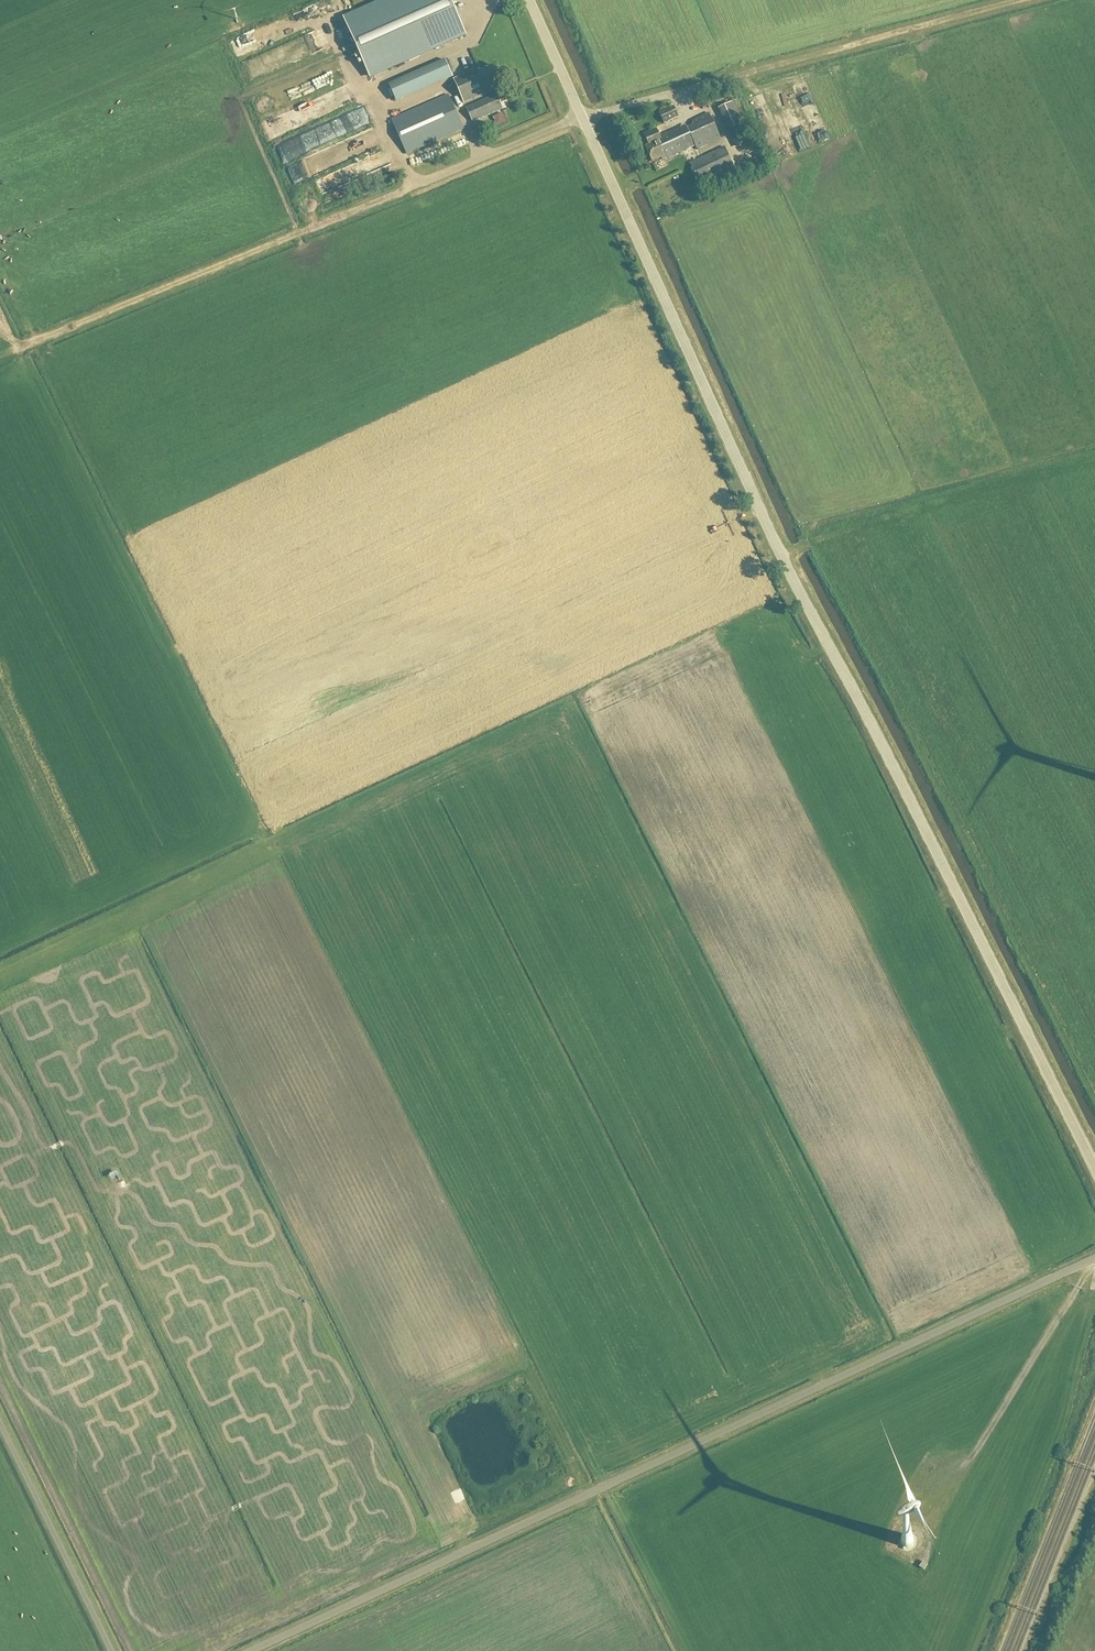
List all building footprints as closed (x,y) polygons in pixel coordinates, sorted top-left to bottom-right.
[(344,19),(369,77),(465,35),(450,0),(387,0),(344,19)] [(500,84),(492,67),(480,72),(479,70),(454,81),(463,103),(494,90),(493,87),(500,84)] [(394,103),(421,91),(413,75),(387,87),(394,103)] [(801,108),(812,142),(826,137),(816,109),(812,110),(810,102),(822,98),(820,91),(831,87),(828,78),(803,86),(804,89),(794,92),(800,108),(801,108)] [(502,109),(496,95),(467,108),(473,122),(502,109)] [(463,129),(448,96),(393,121),(408,154),(463,129)] [(748,128),(745,123),(735,102),(719,109),(729,130),(737,149),(745,145),(740,131),(748,128)] [(678,117),(673,107),(660,114),(664,123),(678,117)] [(696,150),(721,139),(709,114),(692,122),(694,125),(687,128),(686,126),(660,138),(656,130),(644,135),(649,145),(645,147),(652,162),(661,158),(662,161),(695,146),(696,150)] [(322,131),(297,141),(299,147),(307,144),(308,148),(326,141),(322,131)] [(367,152),(363,139),(346,145),(344,137),(332,141),(338,161),(367,152)] [(767,146),(775,162),(787,157),(780,140),(767,146)] [(733,169),(724,148),(690,164),(700,185),(722,174),(724,179),(731,176),(729,171),(733,169)] [(784,530),(789,540),(793,538),(789,528),(784,530)] [(902,1537),(901,1539),(900,1541),(900,1543),(901,1546),(903,1548),(905,1549),(907,1549),(910,1548),(912,1547),(913,1545),(914,1543),(914,1540),(913,1538),(912,1536),(909,1535),(907,1535),(905,1535),(902,1537)] [(924,1570),(927,1565),(923,1561),(919,1567),(924,1570)]
